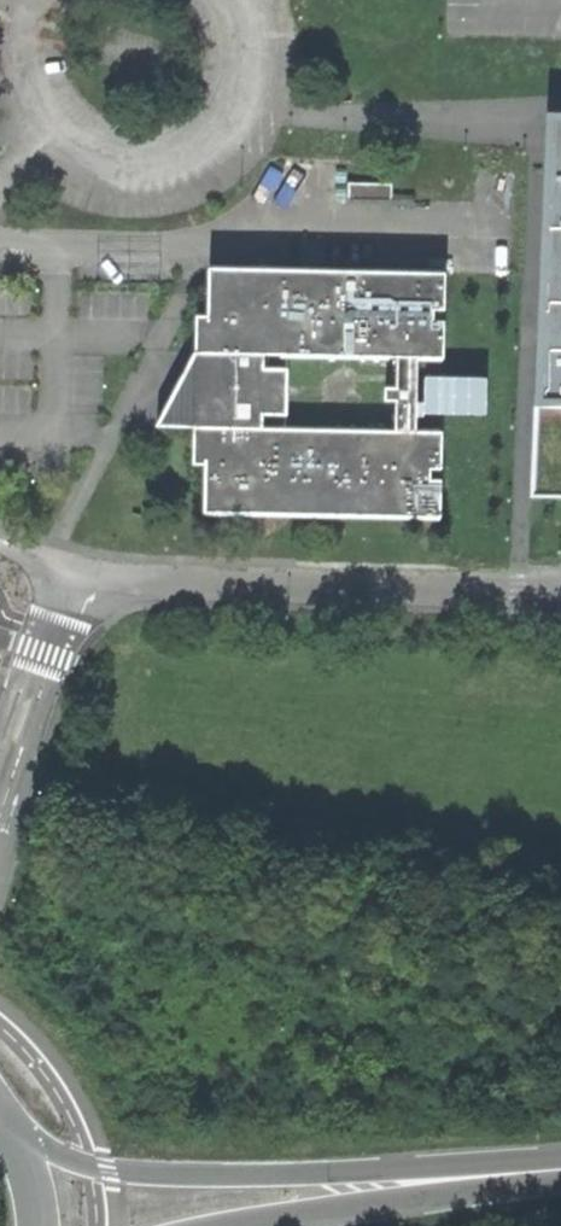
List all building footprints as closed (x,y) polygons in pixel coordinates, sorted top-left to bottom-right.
[(531,495),(560,496),(560,113),(548,113),(531,495)] [(339,199),(385,201),(387,182),(341,180),(339,199)] [(397,356),(419,356),(444,356),(445,318),(434,318),(435,307),(445,307),(445,270),(210,270),(208,315),(197,315),(195,352),(263,353),(397,356)] [(194,424),(262,426),(262,413),(286,413),(287,368),(263,368),(263,353),(195,352),(178,385),(156,426),(194,424)] [(417,430),(418,413),(418,398),(419,356),(397,356),(397,388),(385,388),(385,401),(396,401),(395,429),(417,430)] [(424,398),(418,398),(418,413),(423,413),(423,410),(486,411),(486,374),(424,373),(424,398)] [(443,430),(417,430),(395,429),(262,426),(194,424),(193,462),(205,462),(204,509),(441,515),(442,477),(430,477),(431,467),(442,467),(443,430)]
